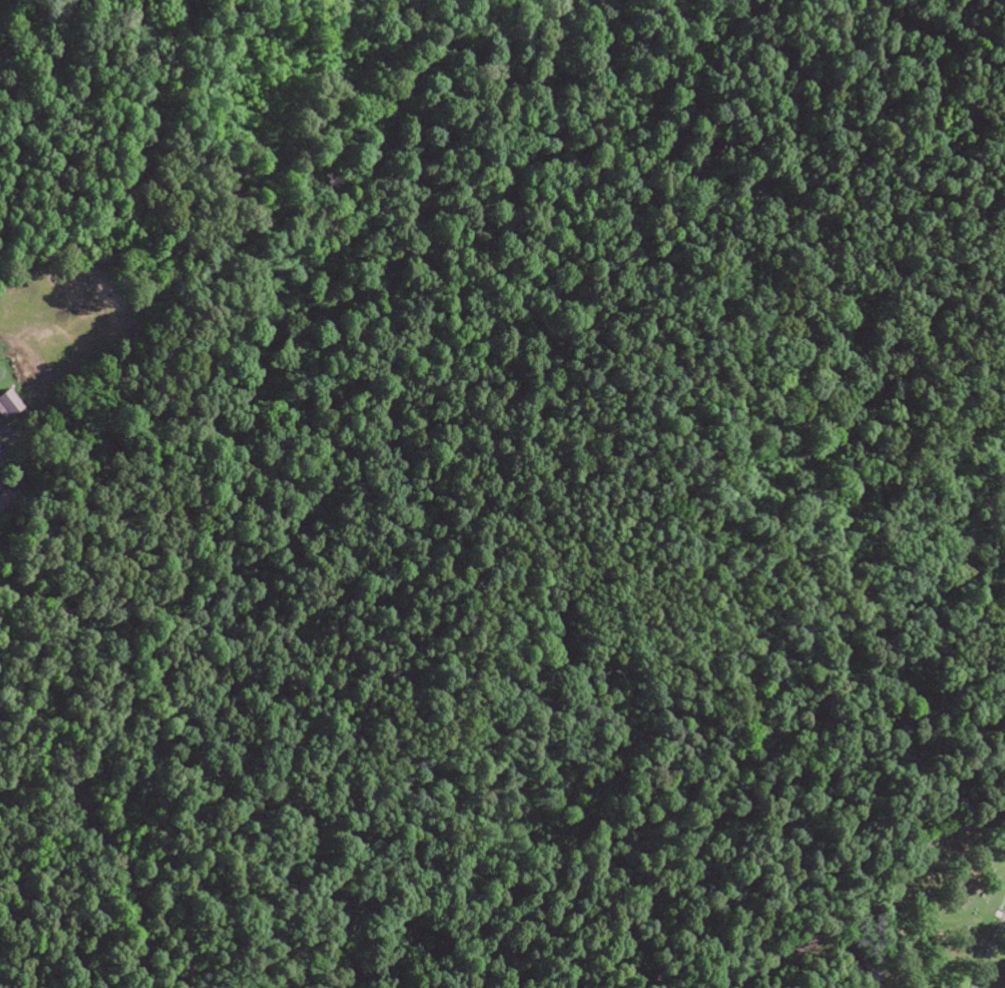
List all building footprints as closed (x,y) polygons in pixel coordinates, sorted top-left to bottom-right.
[(6,419),(25,405),(13,390),(7,395),(3,390),(0,392),(0,412),(6,419)] [(17,505),(5,491),(0,496),(0,519),(17,505)]
